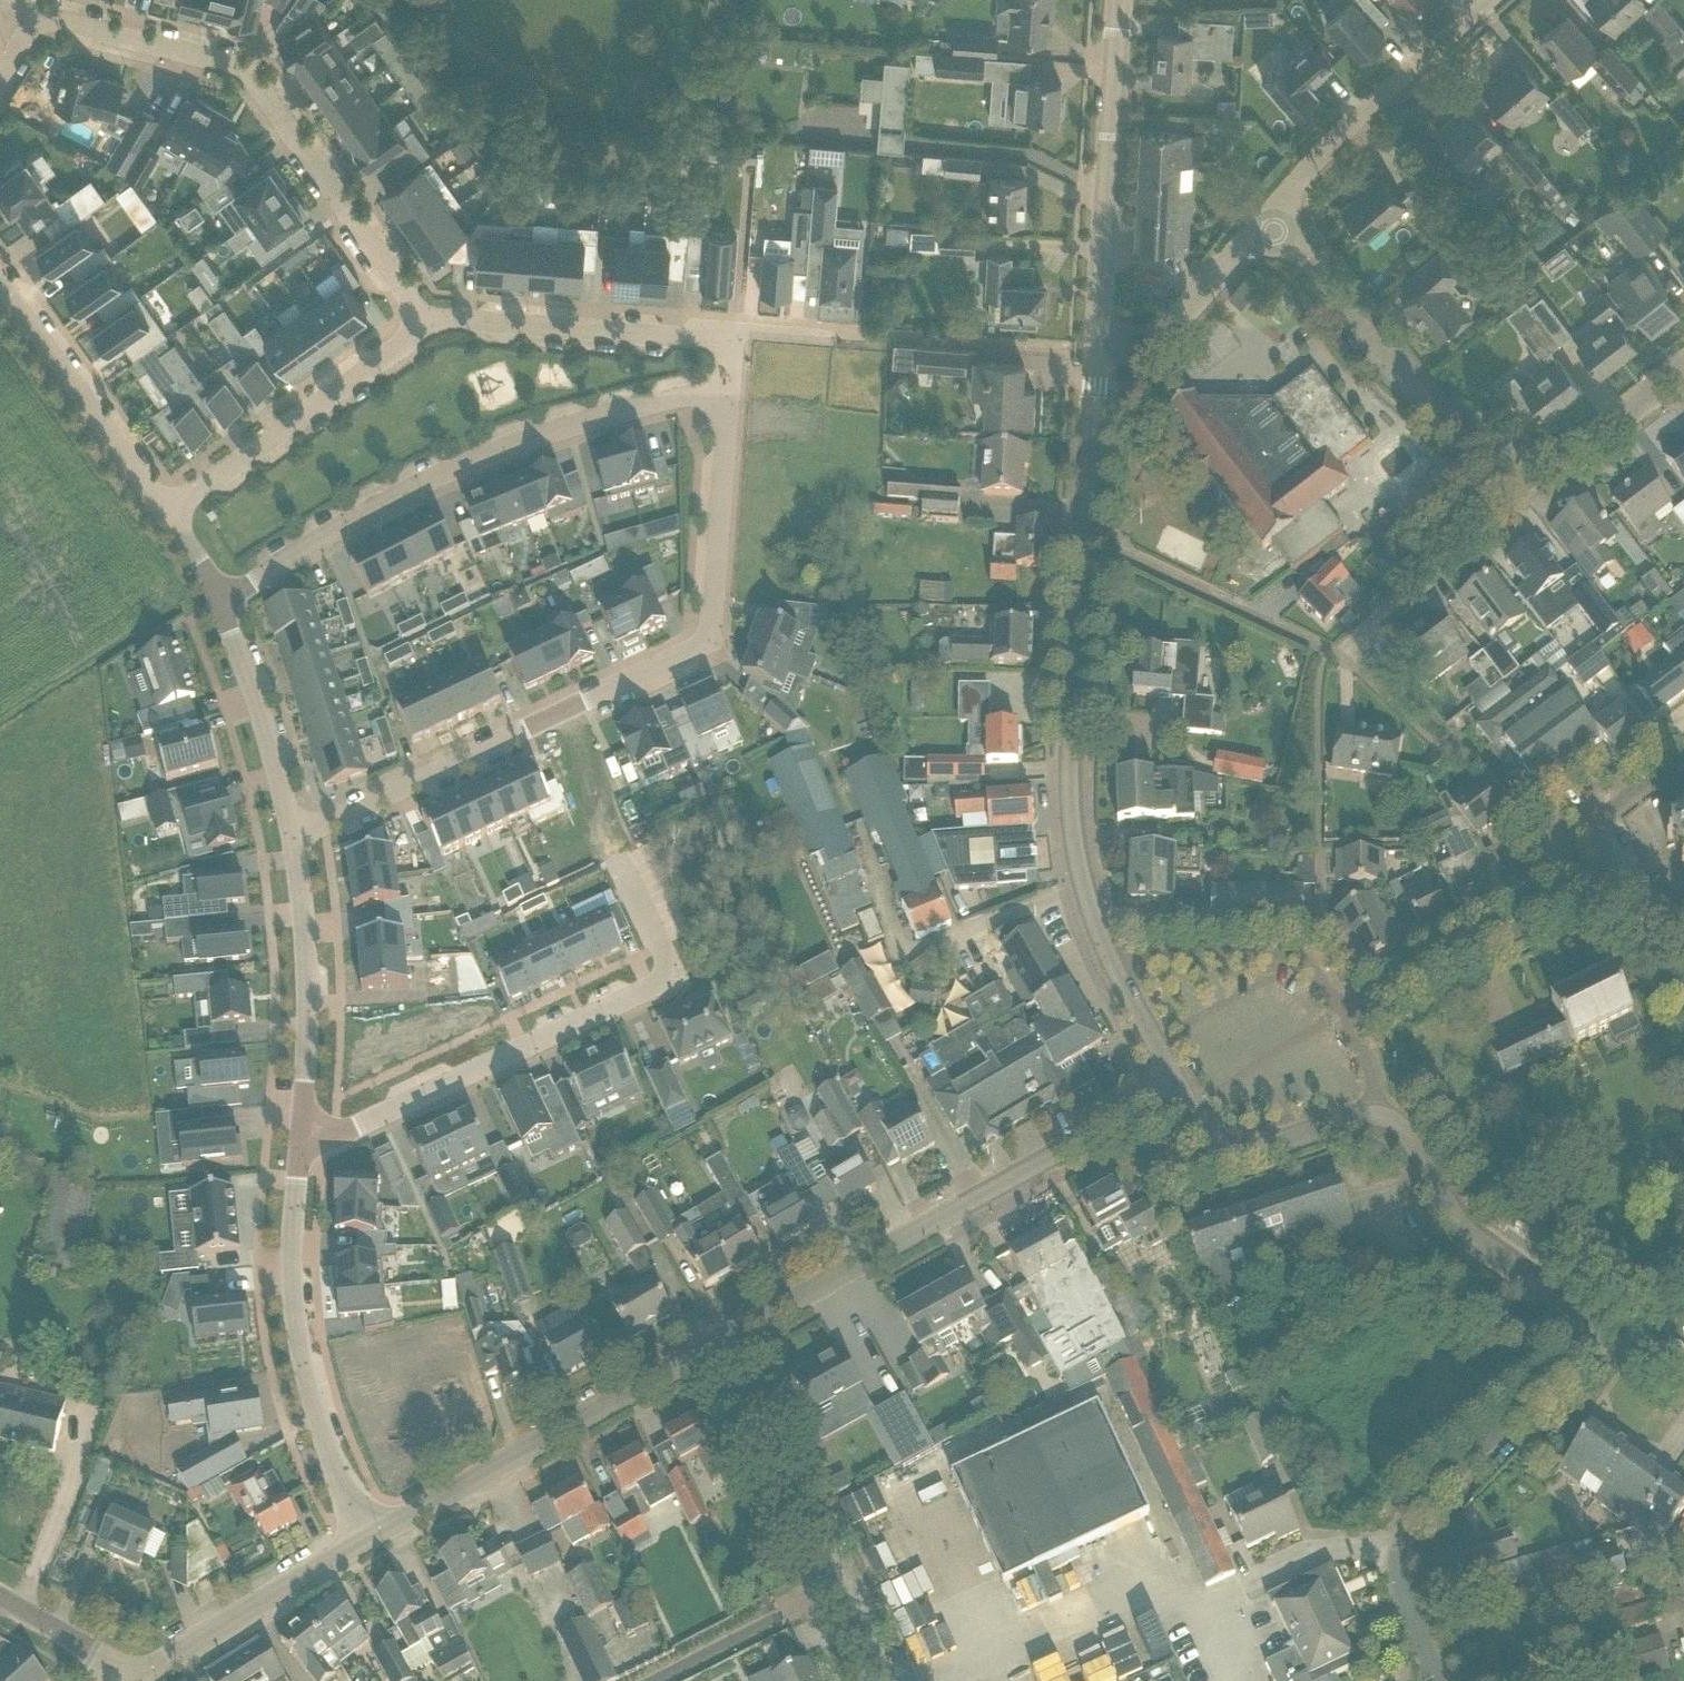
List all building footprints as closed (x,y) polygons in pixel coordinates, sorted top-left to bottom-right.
[(205,12),(208,0),(180,0),(179,4),(178,4),(178,5),(205,12)] [(230,18),(235,0),(208,0),(205,12),(230,18)] [(230,18),(229,20),(255,26),(262,0),(235,0),(230,18)] [(286,10),(299,19),(300,18),(303,24),(278,42),(284,51),(281,53),(288,62),(291,60),(293,64),(295,63),(294,62),(329,37),(329,38),(331,37),(316,15),(325,1),(324,0),(294,0),(286,10)] [(1011,4),(1008,39),(1045,41),(1047,10),(1052,11),(1053,0),(998,0),(998,3),(1011,4)] [(1358,7),(1366,0),(1332,0),(1339,8),(1326,20),(1359,57),(1383,35),(1358,7)] [(1399,10),(1401,9),(1407,15),(1424,0),(1390,0),(1399,10)] [(1614,31),(1644,4),(1640,0),(1587,0),(1614,31)] [(1666,36),(1682,23),(1660,0),(1655,0),(1643,10),(1666,36)] [(1258,9),(1243,9),(1244,23),(1258,22),(1258,9)] [(1567,15),(1539,40),(1577,84),(1596,67),(1620,92),(1638,77),(1609,44),(1599,52),(1567,15)] [(385,30),(376,17),(362,27),(371,40),(385,30)] [(1155,51),(1153,81),(1175,82),(1188,83),(1190,55),(1214,57),(1216,20),(1197,19),(1179,18),(1178,35),(1159,34),(1158,51),(1155,51)] [(983,53),(995,54),(997,37),(955,34),(954,38),(940,37),(940,48),(939,50),(936,49),(936,51),(937,51),(937,53),(953,54),(953,51),(983,53)] [(940,48),(940,37),(928,36),(927,47),(940,48)] [(294,62),(295,63),(310,84),(344,59),(329,38),(329,37),(294,62)] [(1330,66),(1310,43),(1288,62),(1285,58),(1261,79),(1293,115),(1316,95),(1306,82),(1312,77),(1314,80),(1330,66)] [(387,61),(400,52),(395,44),(382,53),(387,61)] [(733,44),(731,61),(752,64),(754,47),(733,44)] [(935,73),(982,76),(983,53),(953,51),(953,54),(937,53),(937,51),(936,51),(936,53),(935,73)] [(416,73),(400,52),(387,61),(403,83),(416,73)] [(310,84),(325,105),(360,81),(344,59),(310,84)] [(1483,89),(1513,123),(1547,93),(1517,59),(1483,89)] [(910,62),(884,60),(878,129),(904,131),(910,62)] [(114,118),(124,83),(88,74),(89,71),(65,65),(54,106),(73,111),(74,108),(114,118)] [(1027,122),(1027,116),(1057,118),(1058,114),(1062,114),(1063,100),(1059,100),(1060,82),(1007,78),(1004,120),(1027,122)] [(360,81),(325,105),(341,127),(375,102),(360,81)] [(432,95),(426,88),(413,97),(418,105),(432,95)] [(1590,124),(1560,90),(1548,101),(1577,135),(1590,124)] [(189,154),(216,108),(197,97),(195,101),(187,96),(162,138),(165,140),(163,144),(177,152),(179,148),(188,154),(189,154)] [(341,127),(356,148),(356,149),(391,124),(391,123),(375,102),(341,127)] [(139,148),(157,118),(140,107),(121,138),(139,148)] [(237,134),(224,127),(230,116),(216,108),(189,154),(188,154),(181,166),(182,167),(183,166),(203,178),(210,172),(220,185),(254,160),(236,135),(237,134)] [(1483,154),(1499,141),(1485,125),(1471,109),(1456,121),(1452,116),(1436,130),(1443,139),(1442,140),(1445,144),(1457,158),(1449,165),(1473,192),(1489,177),(1483,170),(1491,163),(1483,154)] [(391,124),(356,149),(356,148),(354,150),(357,153),(354,155),(360,164),(363,162),(370,171),(393,154),(404,169),(429,152),(413,128),(402,135),(392,122),(391,123),(391,124)] [(1620,127),(1617,133),(1619,140),(1625,143),(1632,140),(1635,134),(1632,128),(1626,125),(1620,127)] [(1137,215),(1135,246),(1187,249),(1188,226),(1188,225),(1176,224),(1179,165),(1191,166),(1200,166),(1201,139),(1196,138),(1196,135),(1181,134),(1181,133),(1163,132),(1143,131),(1141,131),(1137,215)] [(757,140),(710,136),(708,156),(756,160),(757,140)] [(472,151),(461,137),(449,145),(460,160),(472,151)] [(1572,203),(1514,137),(1501,148),(1560,214),(1572,203)] [(141,183),(159,152),(144,143),(126,174),(141,183)] [(823,161),(825,145),(809,144),(808,160),(823,161)] [(825,180),(842,181),(843,151),(826,151),(825,180)] [(921,170),(980,175),(981,159),(922,154),(921,170)] [(37,184),(40,182),(26,162),(23,165),(19,160),(5,171),(8,175),(0,181),(0,197),(10,212),(14,209),(29,230),(56,211),(37,184)] [(236,230),(287,193),(282,186),(285,183),(273,166),(218,205),(236,230)] [(399,213),(434,188),(419,167),(384,192),(399,213)] [(484,168),(474,175),(481,184),(490,177),(484,168)] [(1392,189),(1377,173),(1363,185),(1365,187),(1340,209),(1362,235),(1367,240),(1382,226),(1399,211),(1405,204),(1392,189)] [(1405,188),(1434,222),(1450,208),(1421,174),(1405,188)] [(987,221),(1024,223),(1026,180),(989,178),(987,221)] [(460,201),(445,180),(434,188),(399,213),(414,234),(449,209),(460,201)] [(74,220),(77,218),(105,198),(93,181),(62,204),(74,220)] [(118,192),(144,228),(157,219),(131,183),(118,192)] [(802,184),(800,208),(811,209),(813,185),(802,184)] [(860,267),(861,246),(832,243),(836,186),(813,185),(811,209),(806,271),(805,283),(821,284),(820,298),(829,298),(829,302),(841,303),(841,299),(851,300),(853,266),(860,267)] [(1666,230),(1646,204),(1633,187),(1617,200),(1650,243),(1666,230)] [(527,200),(528,191),(515,190),(514,199),(527,200)] [(287,193),(236,230),(228,236),(237,248),(247,240),(262,261),(291,240),(283,229),(306,212),(293,194),(290,197),(287,193)] [(561,204),(562,194),(547,193),(546,203),(561,204)] [(669,243),(687,244),(688,231),(691,197),(673,196),(669,243)] [(1636,254),(1650,243),(1617,200),(1603,210),(1636,254)] [(204,217),(195,204),(179,216),(188,228),(204,217)] [(763,254),(760,292),(791,295),(793,270),(806,271),(811,209),(794,207),(790,256),(763,254)] [(465,260),(467,235),(470,231),(464,230),(449,209),(414,234),(430,255),(441,247),(450,259),(465,260)] [(72,220),(31,249),(47,272),(63,261),(67,267),(72,262),(81,274),(81,275),(101,261),(108,256),(98,243),(90,249),(86,244),(88,243),(72,220)] [(529,278),(532,236),(533,223),(533,222),(508,220),(507,234),(503,276),(529,278)] [(529,278),(554,280),(558,238),(557,238),(558,226),(533,223),(532,236),(529,278)] [(908,248),(974,252),(975,233),(910,229),(908,248)] [(503,276),(507,234),(481,232),(470,231),(467,235),(465,260),(478,261),(477,274),(503,276)] [(687,244),(686,262),(703,264),(701,288),(713,289),(713,293),(727,294),(727,290),(732,291),(736,235),(688,231),(687,244)] [(639,287),(642,245),(628,244),(629,234),(604,232),(602,262),(614,263),(613,285),(639,287)] [(594,269),(596,241),(583,240),(558,238),(554,280),(580,282),(581,268),(594,269)] [(1542,258),(1555,275),(1578,259),(1566,241),(1542,258)] [(303,245),(292,253),(297,260),(308,253),(303,245)] [(665,289),(669,247),(642,245),(639,287),(665,289)] [(1452,282),(1462,274),(1440,249),(1412,273),(1407,277),(1418,289),(1402,304),(1414,318),(1422,326),(1426,323),(1438,337),(1450,326),(1455,331),(1473,315),(1470,313),(1476,306),(1476,301),(1473,296),(1468,291),(1465,290),(1459,289),(1452,282)] [(205,252),(193,259),(209,286),(221,280),(205,252)] [(292,253),(281,261),(286,268),(297,260),(292,253)] [(1633,312),(1650,335),(1678,313),(1661,290),(1667,286),(1643,255),(1608,283),(1632,313),(1633,312)] [(1042,312),(1043,285),(1009,283),(1010,257),(988,256),(986,297),(989,297),(988,319),(1000,320),(999,322),(1035,324),(1036,312),(1042,312)] [(324,295),(347,328),(355,323),(363,317),(366,314),(360,305),(348,288),(359,280),(344,259),(332,268),(342,282),(324,295)] [(81,274),(59,289),(76,312),(91,301),(95,306),(101,302),(109,314),(110,315),(130,301),(136,296),(127,283),(119,289),(115,284),(117,283),(101,261),(81,275),(81,274)] [(1229,295),(1240,304),(1259,282),(1248,273),(1229,295)] [(250,277),(224,294),(238,315),(264,298),(250,277)] [(321,291),(299,306),(302,310),(302,311),(326,344),(341,333),(347,328),(324,295),(321,291)] [(1612,358),(1632,343),(1620,328),(1627,323),(1604,293),(1586,306),(1603,327),(1578,346),(1590,362),(1589,363),(1591,365),(1592,365),(1599,374),(1615,362),(1612,358)] [(1541,295),(1530,303),(1528,304),(1558,343),(1571,333),(1541,295)] [(1509,310),(1538,347),(1544,355),(1548,351),(1558,343),(1528,304),(1530,303),(1525,297),(1509,310)] [(216,364),(236,393),(237,392),(245,386),(244,385),(249,381),(257,393),(276,379),(257,353),(242,332),(218,298),(206,307),(211,315),(207,318),(208,319),(209,318),(234,353),(217,365),(216,364)] [(109,314),(88,329),(104,352),(120,341),(124,346),(130,342),(139,355),(152,345),(165,336),(155,323),(147,329),(144,324),(145,323),(130,301),(110,315),(109,314)] [(302,311),(283,325),(306,357),(309,356),(323,346),(326,344),(302,311)] [(255,323),(242,332),(257,353),(268,345),(280,362),(281,362),(287,371),(291,368),(306,357),(283,325),(265,337),(255,323)] [(236,393),(216,364),(215,365),(216,366),(199,379),(174,343),(175,342),(174,341),(170,344),(165,336),(152,345),(159,354),(203,416),(204,415),(213,409),(212,407),(217,404),(225,416),(244,402),(237,392),(236,393)] [(203,416),(159,354),(152,345),(139,355),(133,358),(128,362),(138,375),(147,368),(170,399),(153,412),(151,410),(150,411),(173,443),(174,442),(172,439),(181,432),(180,431),(184,427),(193,439),(212,425),(204,415),(203,416)] [(918,345),(916,368),(965,372),(966,349),(918,345)] [(1580,389),(1557,360),(1556,361),(1548,351),(1544,355),(1538,347),(1533,351),(1547,368),(1523,386),(1515,375),(1500,387),(1498,385),(1497,386),(1523,419),(1524,418),(1523,416),(1537,405),(1538,407),(1536,409),(1538,411),(1540,410),(1545,416),(1580,389)] [(1010,429),(1016,429),(1016,427),(1030,428),(1032,391),(1022,390),(1024,365),(1002,364),(974,363),(973,394),(988,394),(986,426),(988,426),(1010,427),(1010,429)] [(1320,552),(1343,535),(1346,533),(1323,504),(1350,483),(1338,468),(1370,442),(1313,370),(1272,402),(1229,403),(1229,401),(1218,401),(1218,403),(1198,403),(1193,397),(1162,421),(1263,551),(1271,544),(1293,573),(1308,562),(1321,553),(1320,552)] [(945,424),(945,434),(960,435),(987,436),(988,426),(986,426),(961,425),(945,424)] [(645,444),(619,451),(619,452),(631,496),(655,490),(656,495),(672,491),(664,463),(651,466),(645,444)] [(1665,460),(1678,478),(1683,485),(1683,446),(1665,460)] [(983,495),(1021,497),(1022,468),(1028,469),(1029,451),(985,448),(983,495)] [(619,452),(595,459),(607,503),(631,496),(619,452)] [(588,511),(578,476),(561,483),(556,470),(533,480),(548,517),(551,526),(588,511)] [(1670,507),(1669,505),(1659,492),(1646,474),(1612,500),(1625,518),(1635,530),(1645,544),(1663,530),(1660,525),(1655,518),(1670,507)] [(548,517),(533,480),(510,489),(525,526),(548,517)] [(887,500),(923,502),(958,505),(960,489),(888,484),(887,500)] [(525,526),(510,489),(488,498),(503,535),(525,526)] [(472,524),(458,529),(473,561),(485,556),(508,547),(503,535),(488,498),(465,507),(472,524)] [(958,505),(923,502),(921,521),(957,524),(958,505)] [(1551,530),(1565,547),(1590,581),(1612,564),(1601,550),(1615,539),(1587,503),(1551,530)] [(1674,512),(1675,513),(1672,515),(1683,530),(1683,505),(1674,512)] [(455,555),(437,520),(415,531),(433,567),(455,555)] [(658,525),(642,530),(646,544),(662,540),(658,525)] [(994,563),(993,583),(1015,585),(1016,566),(1048,568),(1051,527),(1029,525),(1018,525),(1017,540),(995,539),(994,563)] [(433,567),(415,531),(393,542),(412,578),(433,567)] [(622,535),(603,541),(608,556),(627,550),(622,535)] [(1351,545),(1343,535),(1320,552),(1321,553),(1328,563),(1351,545)] [(390,589),(412,578),(393,542),(372,553),(390,589)] [(1513,558),(1506,563),(1523,586),(1515,592),(1546,633),(1562,621),(1545,598),(1546,593),(1561,582),(1563,580),(1561,579),(1534,542),(1527,547),(1524,544),(1510,554),(1513,558)] [(1375,552),(1363,563),(1380,581),(1392,570),(1375,552)] [(390,589),(372,553),(350,565),(368,600),(390,589)] [(540,563),(545,575),(560,569),(555,557),(540,563)] [(544,575),(541,567),(528,572),(532,580),(544,575)] [(1346,582),(1332,568),(1299,601),(1326,627),(1331,623),(1333,625),(1342,616),(1340,613),(1351,602),(1339,590),(1346,582)] [(575,591),(591,584),(584,570),(569,577),(575,591)] [(643,585),(621,595),(641,638),(665,627),(655,605),(667,600),(653,570),(639,576),(643,585)] [(566,573),(553,580),(557,590),(571,584),(566,573)] [(1459,599),(1491,642),(1524,617),(1491,573),(1482,579),(1483,581),(1459,599)] [(1652,607),(1671,598),(1659,573),(1640,582),(1652,607)] [(954,597),(952,586),(922,589),(923,600),(954,597)] [(1627,635),(1620,626),(1610,613),(1590,586),(1574,599),(1595,625),(1604,638),(1592,647),(1599,656),(1601,655),(1627,635)] [(524,593),(510,599),(516,613),(529,607),(524,593)] [(621,595),(598,605),(617,648),(624,644),(626,648),(638,642),(637,640),(641,638),(621,595)] [(319,626),(309,596),(265,610),(275,640),(319,626)] [(469,607),(464,597),(452,603),(457,613),(469,607)] [(351,615),(347,603),(336,606),(340,619),(351,615)] [(457,613),(452,603),(440,609),(445,619),(457,613)] [(593,661),(579,632),(591,627),(592,627),(586,615),(586,616),(574,621),(570,612),(547,623),(553,635),(570,671),(593,661)] [(828,615),(802,612),(801,628),(826,631),(828,615)] [(355,628),(351,615),(340,619),(344,632),(355,628)] [(1398,645),(1428,685),(1466,657),(1436,617),(1398,645)] [(426,628),(421,618),(409,624),(414,634),(426,628)] [(805,634),(783,626),(781,631),(760,623),(749,652),(753,654),(812,676),(817,664),(797,656),(805,634)] [(414,634),(409,624),(397,630),(402,640),(414,634)] [(990,666),(1030,667),(1032,625),(996,624),(994,641),(952,640),(952,642),(943,642),(939,645),(938,663),(990,665),(990,666)] [(329,655),(319,626),(275,640),(275,641),(276,640),(286,669),(329,655)] [(456,636),(451,626),(439,632),(444,642),(456,636)] [(1640,628),(1624,640),(1633,652),(1649,640),(1640,628)] [(444,642),(439,632),(427,638),(432,648),(444,642)] [(570,671),(553,635),(531,645),(548,682),(570,671)] [(1664,650),(1673,661),(1673,660),(1683,674),(1683,635),(1664,650)] [(1497,643),(1482,654),(1504,683),(1519,672),(1497,643)] [(548,682),(531,645),(509,656),(526,692),(548,682)] [(1197,698),(1201,647),(1172,645),(1171,654),(1142,652),(1140,676),(1135,676),(1133,696),(1185,700),(1182,733),(1221,736),(1223,719),(1212,718),(1214,700),(1197,698)] [(413,657),(408,647),(396,653),(401,663),(413,657)] [(1599,656),(1592,647),(1567,665),(1583,689),(1611,669),(1601,655),(1599,656)] [(144,737),(153,735),(178,728),(189,725),(182,703),(194,699),(193,696),(194,695),(192,691),(191,688),(190,683),(189,684),(181,663),(182,663),(181,658),(180,659),(179,656),(179,655),(178,651),(177,651),(176,648),(140,661),(158,710),(137,718),(144,737)] [(401,663),(396,653),(384,659),(389,669),(401,663)] [(812,676),(753,654),(743,680),(764,689),(762,695),(779,701),(788,679),(808,687),(812,676)] [(1504,683),(1482,654),(1468,665),(1490,694),(1504,683)] [(295,699),(338,685),(329,655),(286,669),(295,699)] [(1592,728),(1587,721),(1538,656),(1531,662),(1542,677),(1475,728),(1492,750),(1500,744),(1536,790),(1602,741),(1592,728)] [(1673,660),(1673,661),(1637,688),(1656,713),(1683,692),(1683,674),(1673,660)] [(370,675),(366,662),(355,665),(359,678),(370,675)] [(501,704),(484,668),(461,678),(479,715),(501,704)] [(374,687),(370,675),(359,678),(364,691),(374,687)] [(479,715),(461,678),(440,689),(457,725),(479,715)] [(305,729),(348,715),(338,685),(295,699),(305,729)] [(457,725),(440,689),(418,699),(435,735),(457,725)] [(728,728),(732,726),(725,710),(721,712),(711,690),(681,704),(689,722),(674,728),(675,731),(690,765),(692,769),(718,757),(710,739),(729,731),(728,728)] [(435,735),(418,699),(395,710),(412,746),(435,735)] [(1651,746),(1637,729),(1615,700),(1600,711),(1605,718),(1592,728),(1602,741),(1622,768),(1651,746)] [(886,702),(873,702),(873,719),(886,719),(886,702)] [(807,735),(776,707),(764,721),(785,740),(806,735),(807,735)] [(358,744),(348,715),(305,729),(314,758),(358,744)] [(690,765),(675,731),(661,737),(652,717),(639,722),(637,717),(622,725),(624,729),(620,731),(622,735),(619,737),(627,753),(631,751),(639,770),(661,760),(668,775),(690,765)] [(391,739),(385,721),(375,725),(380,742),(391,739)] [(218,769),(209,734),(182,741),(178,728),(153,735),(166,783),(218,769)] [(967,763),(928,763),(928,769),(928,779),(983,779),(983,763),(1017,764),(1018,728),(987,728),(987,749),(967,749),(967,763)] [(1333,768),(1394,778),(1400,738),(1369,733),(1368,737),(1338,732),(1333,768)] [(806,735),(785,740),(787,751),(808,745),(806,735)] [(397,757),(391,739),(380,742),(386,760),(397,757)] [(367,775),(358,744),(314,758),(324,789),(367,775)] [(122,745),(109,748),(113,762),(126,759),(122,745)] [(810,747),(770,764),(810,860),(827,854),(831,863),(854,853),(810,747)] [(1233,780),(1253,784),(1257,763),(1238,758),(1233,780)] [(894,889),(916,941),(951,927),(901,808),(907,806),(888,759),(846,776),(870,834),(876,832),(899,887),(894,889)] [(928,783),(928,779),(928,769),(928,763),(905,763),(905,783),(928,783)] [(1006,776),(1007,766),(987,766),(986,776),(1006,776)] [(630,768),(620,772),(627,788),(637,784),(630,768)] [(532,771),(511,781),(528,818),(550,808),(550,809),(552,808),(533,769),(531,770),(532,771)] [(1138,775),(1116,776),(1118,823),(1140,822),(1155,822),(1155,821),(1193,819),(1192,796),(1205,795),(1205,779),(1191,777),(1173,775),(1153,776),(1153,775),(1138,775)] [(511,781),(489,791),(507,828),(528,818),(511,781)] [(769,795),(779,791),(775,781),(765,785),(769,795)] [(697,782),(686,787),(693,801),(704,796),(697,782)] [(1503,816),(1478,784),(1452,804),(1446,796),(1437,800),(1444,815),(1446,818),(1456,814),(1474,838),(1476,836),(1503,816)] [(231,830),(235,828),(226,797),(198,805),(193,788),(148,801),(157,834),(159,833),(159,831),(172,828),(173,829),(175,829),(174,826),(186,823),(191,841),(204,837),(208,851),(234,843),(231,830)] [(489,791),(467,801),(485,839),(507,828),(489,791)] [(989,832),(1034,829),(1033,826),(1038,821),(1036,797),(1031,793),(1031,791),(986,795),(986,797),(956,799),(957,820),(988,818),(989,831),(989,832)] [(467,801),(445,811),(463,849),(485,839),(467,801)] [(424,821),(422,821),(441,860),(442,860),(442,859),(463,849),(445,811),(424,821)] [(1513,893),(1492,851),(1485,854),(1476,836),(1474,838),(1456,814),(1446,818),(1450,829),(1451,832),(1440,838),(1452,862),(1438,869),(1452,898),(1462,918),(1465,916),(1466,920),(1493,907),(1492,903),(1513,893)] [(1422,842),(1450,829),(1446,818),(1444,815),(1415,827),(1422,842)] [(989,831),(931,835),(954,892),(997,888),(996,878),(1037,874),(1037,867),(1031,862),(1030,850),(1035,845),(1034,837),(1033,837),(1032,829),(1034,829),(989,832),(989,831)] [(1672,841),(1683,863),(1682,868),(1683,869),(1683,830),(1673,836),(1668,835),(1667,839),(1672,841)] [(360,859),(346,861),(346,863),(347,863),(351,887),(396,880),(392,856),(394,855),(393,854),(386,855),(384,841),(358,845),(360,859)] [(810,860),(841,935),(859,928),(853,916),(872,908),(858,874),(862,872),(854,853),(831,863),(827,854),(810,860)] [(1199,878),(1200,856),(1132,853),(1130,902),(1140,902),(1140,904),(1145,904),(1145,903),(1172,904),(1173,877),(1199,878)] [(1359,884),(1359,901),(1370,896),(1370,885),(1383,885),(1382,854),(1338,854),(1338,885),(1359,884)] [(1314,859),(1302,859),(1302,868),(1314,868),(1314,859)] [(559,884),(552,868),(540,874),(547,890),(559,884)] [(185,901),(163,903),(165,924),(217,919),(228,918),(226,905),(244,903),(242,874),(235,875),(205,878),(197,879),(199,899),(185,901)] [(396,880),(351,887),(355,911),(354,912),(354,913),(355,913),(385,909),(387,924),(413,921),(411,903),(400,905),(396,880)] [(1416,925),(1404,931),(1410,943),(1450,924),(1430,883),(1402,897),(1416,925)] [(518,889),(510,892),(516,904),(524,901),(518,889)] [(1213,890),(1213,922),(1301,921),(1301,890),(1213,890)] [(516,904),(510,892),(502,896),(508,908),(516,904)] [(1332,915),(1345,941),(1385,922),(1372,895),(1370,896),(1359,901),(1332,915)] [(547,907),(544,899),(543,899),(531,905),(535,913),(547,907)] [(535,913),(531,905),(519,910),(519,911),(523,918),(535,913)] [(604,913),(576,926),(594,964),(622,951),(622,952),(624,951),(617,937),(629,931),(617,906),(605,912),(605,911),(603,912),(604,913)] [(162,909),(148,911),(150,926),(150,925),(164,924),(162,909)] [(856,919),(868,947),(884,940),(873,912),(856,919)] [(467,917),(455,923),(459,931),(460,931),(471,926),(467,917)] [(164,924),(150,925),(151,929),(165,928),(167,944),(182,943),(184,964),(200,963),(200,965),(245,960),(245,955),(249,954),(247,937),(243,938),(243,932),(238,933),(218,935),(217,919),(165,924),(164,924)] [(388,936),(357,939),(357,941),(358,941),(360,965),(406,961),(404,936),(415,935),(413,921),(387,924),(388,936)] [(1385,922),(1345,941),(1359,968),(1410,943),(1404,931),(1392,937),(1385,922)] [(471,926),(460,931),(466,943),(478,937),(472,925),(471,926)] [(576,926),(548,939),(566,977),(594,964),(576,926)] [(1025,1008),(1017,1013),(1019,1016),(1067,987),(1034,931),(1002,950),(1016,974),(1007,979),(1025,1008)] [(548,939),(520,952),(538,990),(566,977),(548,939)] [(915,985),(952,965),(944,949),(906,969),(915,985)] [(492,964),(490,965),(509,1005),(511,1004),(510,1003),(538,990),(520,952),(492,965),(492,964)] [(459,997),(488,995),(471,957),(456,958),(459,997)] [(406,961),(360,965),(362,990),(361,990),(361,992),(392,989),(393,1003),(420,1001),(419,986),(408,987),(406,961)] [(893,1012),(873,975),(867,977),(860,962),(838,973),(839,974),(867,1025),(873,1022),(886,1046),(902,1037),(890,1014),(893,1012)] [(1559,1019),(1490,1053),(1503,1080),(1514,1074),(1518,1083),(1536,1074),(1531,1066),(1572,1046),(1573,1046),(1607,1029),(1614,1042),(1637,1031),(1631,1018),(1632,1017),(1611,974),(1551,1003),(1559,1019)] [(228,976),(174,981),(175,1000),(210,997),(213,1027),(251,1023),(248,990),(230,992),(228,976)] [(827,983),(797,1000),(806,1015),(821,1007),(836,998),(827,983)] [(781,984),(744,1004),(751,1017),(788,997),(781,984)] [(1019,1016),(1017,1013),(1001,984),(970,1001),(963,1005),(972,1024),(930,1050),(943,1073),(925,1084),(943,1114),(955,1133),(967,1126),(981,1149),(1000,1137),(997,1131),(1004,1127),(1006,1129),(1016,1123),(1015,1121),(1032,1112),(1033,1114),(1043,1108),(1042,1106),(1050,1101),(1053,1106),(1073,1095),(1065,1081),(1083,1070),(1078,1061),(1102,1046),(1067,987),(1019,1016)] [(732,1041),(713,1000),(660,1025),(679,1066),(732,1041)] [(198,1034),(184,1036),(185,1052),(193,1051),(209,1049),(216,1049),(214,1033),(198,1034)] [(173,1040),(174,1049),(183,1048),(182,1040),(173,1040)] [(559,1101),(575,1135),(589,1128),(587,1123),(590,1121),(584,1109),(617,1093),(623,1106),(641,1097),(617,1046),(565,1071),(571,1083),(554,1090),(559,1101)] [(209,1049),(193,1051),(195,1064),(210,1063),(209,1049)] [(248,1090),(245,1059),(210,1063),(195,1064),(192,1064),(195,1092),(187,1093),(189,1113),(189,1114),(202,1113),(219,1111),(217,1093),(248,1090)] [(686,1105),(667,1064),(646,1074),(665,1115),(686,1105)] [(808,1171),(817,1190),(818,1189),(817,1188),(827,1183),(843,1209),(849,1205),(852,1207),(858,1203),(859,1200),(875,1190),(859,1163),(858,1164),(846,1144),(862,1134),(832,1085),(816,1095),(828,1115),(813,1123),(831,1153),(832,1152),(835,1157),(821,1166),(818,1165),(808,1171)] [(551,1161),(581,1147),(575,1135),(559,1101),(541,1109),(531,1087),(501,1101),(522,1147),(541,1139),(551,1161)] [(858,1118),(883,1160),(894,1153),(902,1165),(934,1146),(913,1111),(890,1125),(879,1105),(858,1118)] [(189,1113),(170,1115),(172,1149),(182,1149),(183,1166),(242,1162),(240,1135),(235,1136),(234,1126),(204,1128),(202,1113),(189,1114),(189,1113)] [(440,1130),(460,1174),(477,1167),(482,1178),(495,1171),(469,1116),(457,1122),(455,1118),(440,1125),(442,1129),(440,1130)] [(460,1174),(440,1130),(410,1144),(436,1199),(449,1193),(444,1182),(460,1174)] [(808,1171),(794,1147),(777,1157),(788,1176),(766,1189),(771,1198),(752,1208),(760,1223),(763,1221),(778,1247),(811,1228),(795,1201),(792,1198),(798,1194),(801,1199),(817,1190),(808,1171)] [(400,1153),(385,1160),(397,1186),(412,1179),(400,1153)] [(721,1157),(706,1166),(723,1196),(729,1207),(745,1198),(721,1157)] [(602,1176),(612,1170),(607,1160),(596,1165),(602,1176)] [(528,1199),(514,1169),(497,1177),(511,1207),(528,1199)] [(1337,1178),(1261,1203),(1278,1254),(1289,1250),(1290,1254),(1355,1232),(1337,1178)] [(337,1182),(336,1209),(337,1209),(337,1208),(377,1210),(377,1209),(379,1183),(337,1182)] [(1166,1241),(1156,1223),(1145,1203),(1128,1213),(1113,1185),(1080,1203),(1091,1222),(1096,1231),(1093,1233),(1105,1255),(1122,1246),(1123,1247),(1141,1237),(1148,1251),(1166,1241)] [(233,1191),(190,1195),(196,1256),(239,1252),(233,1191)] [(714,1242),(700,1250),(688,1230),(683,1233),(660,1191),(636,1206),(660,1247),(675,1238),(705,1289),(733,1273),(714,1242)] [(459,1233),(444,1202),(426,1210),(441,1241),(459,1233)] [(1278,1254),(1261,1203),(1184,1228),(1191,1249),(1200,1273),(1208,1270),(1221,1309),(1245,1302),(1234,1268),(1278,1254)] [(703,1222),(714,1242),(733,1273),(759,1258),(729,1207),(703,1222)] [(337,1209),(336,1234),(358,1235),(357,1250),(386,1249),(387,1236),(382,1236),(383,1209),(377,1209),(377,1210),(337,1208),(337,1209)] [(645,1248),(625,1214),(605,1225),(626,1260),(645,1248)] [(1049,1359),(1060,1378),(1069,1374),(1124,1343),(1127,1341),(1086,1264),(1075,1245),(1059,1253),(1048,1233),(1009,1254),(1026,1285),(1027,1285),(1032,1295),(1040,1291),(1049,1306),(1040,1311),(1053,1334),(1039,1342),(1049,1359)] [(494,1255),(513,1307),(531,1300),(513,1248),(494,1255)] [(358,1264),(337,1266),(339,1291),(339,1292),(384,1288),(382,1262),(397,1261),(396,1249),(386,1249),(357,1250),(358,1264)] [(162,1276),(188,1273),(187,1257),(160,1260),(162,1276)] [(1110,1308),(1129,1339),(1155,1324),(1137,1292),(1134,1294),(1118,1268),(1097,1279),(1112,1306),(1110,1308)] [(456,1280),(472,1334),(487,1330),(472,1275),(456,1280)] [(609,1304),(630,1340),(673,1316),(652,1280),(609,1304)] [(951,1331),(973,1319),(992,1355),(1012,1344),(1028,1371),(1049,1359),(1039,1342),(1029,1323),(1011,1290),(979,1308),(963,1280),(932,1297),(951,1331)] [(208,1281),(190,1282),(196,1340),(249,1335),(246,1299),(210,1303),(208,1281)] [(339,1291),(338,1291),(340,1319),(363,1317),(365,1334),(393,1327),(392,1314),(387,1314),(384,1288),(339,1292),(339,1291)] [(951,1331),(932,1297),(901,1314),(924,1356),(912,1363),(925,1387),(947,1375),(939,1360),(946,1356),(945,1353),(959,1345),(951,1331)] [(544,1341),(565,1378),(607,1353),(586,1317),(568,1327),(561,1315),(537,1328),(544,1341)] [(510,1354),(505,1340),(476,1349),(485,1378),(498,1374),(504,1396),(538,1385),(527,1349),(510,1354)] [(1069,1374),(1079,1392),(1104,1378),(1204,1588),(1235,1574),(1195,1489),(1193,1490),(1177,1457),(1181,1456),(1135,1362),(1133,1363),(1124,1343),(1069,1374)] [(796,1378),(793,1379),(812,1414),(809,1416),(824,1443),(851,1428),(847,1422),(871,1408),(838,1349),(831,1353),(820,1359),(812,1363),(814,1368),(810,1370),(808,1366),(794,1374),(796,1378)] [(1261,1385),(1250,1390),(1263,1419),(1277,1448),(1288,1443),(1261,1385)] [(53,1455),(66,1404),(0,1388),(0,1443),(53,1455)] [(233,1392),(186,1400),(191,1430),(210,1427),(212,1438),(261,1430),(255,1395),(234,1398),(233,1392)] [(904,1397),(871,1415),(900,1468),(934,1449),(904,1397)] [(1097,1407),(980,1462),(1032,1571),(1033,1571),(1048,1604),(1062,1598),(1046,1565),(1149,1516),(1097,1407)] [(705,1469),(709,1467),(718,1483),(730,1477),(712,1445),(713,1444),(698,1417),(665,1435),(680,1463),(696,1454),(705,1469)] [(1243,1428),(1263,1469),(1283,1460),(1277,1448),(1263,1419),(1243,1428)] [(1593,1500),(1631,1528),(1668,1477),(1593,1423),(1558,1472),(1576,1485),(1581,1488),(1582,1486),(1596,1496),(1593,1500)] [(945,1426),(929,1435),(936,1447),(952,1438),(945,1426)] [(216,1450),(176,1472),(188,1493),(227,1472),(216,1450)] [(675,1497),(667,1480),(665,1481),(658,1467),(657,1468),(658,1469),(652,1473),(639,1450),(622,1459),(619,1454),(605,1462),(608,1467),(606,1468),(621,1495),(636,1487),(649,1512),(675,1498),(675,1497)] [(1192,1451),(1181,1456),(1177,1457),(1193,1490),(1195,1489),(1207,1484),(1192,1451)] [(707,1519),(684,1471),(667,1480),(675,1497),(675,1498),(689,1528),(707,1519)] [(253,1518),(265,1539),(297,1522),(284,1499),(274,1505),(259,1477),(233,1491),(249,1520),(253,1518)] [(844,1477),(828,1485),(834,1497),(850,1489),(844,1477)] [(1631,1528),(1656,1547),(1683,1509),(1683,1489),(1668,1477),(1631,1528)] [(562,1529),(572,1548),(589,1539),(610,1528),(598,1507),(593,1509),(579,1483),(546,1501),(561,1529),(562,1529)] [(1258,1501),(1230,1514),(1247,1549),(1274,1537),(1277,1542),(1299,1532),(1276,1484),(1255,1495),(1258,1501)] [(199,1491),(187,1498),(192,1507),(204,1500),(199,1491)] [(628,1516),(616,1496),(603,1503),(614,1524),(628,1516)] [(97,1551),(138,1569),(154,1532),(132,1522),(136,1514),(104,1500),(89,1535),(102,1541),(97,1551)] [(628,1516),(614,1524),(611,1526),(628,1555),(652,1542),(636,1512),(628,1516)] [(186,1530),(187,1590),(224,1569),(198,1524),(186,1530)] [(1516,1558),(1508,1532),(1465,1546),(1473,1572),(1516,1558)] [(546,1536),(515,1551),(529,1579),(560,1564),(546,1536)] [(489,1584),(511,1571),(496,1545),(475,1556),(469,1544),(441,1560),(449,1575),(433,1584),(432,1583),(431,1584),(448,1614),(467,1604),(460,1590),(485,1576),(489,1584)] [(1537,1600),(1626,1574),(1619,1552),(1530,1577),(1537,1600)] [(567,1578),(586,1619),(611,1608),(592,1567),(567,1578)] [(1329,1679),(1361,1664),(1356,1654),(1353,1655),(1340,1629),(1357,1621),(1350,1605),(1341,1602),(1335,1588),(1338,1580),(1332,1567),(1310,1577),(1271,1595),(1276,1606),(1279,1604),(1299,1648),(1264,1664),(1272,1680),(1330,1680),(1329,1679)] [(381,1594),(377,1596),(411,1653),(402,1658),(412,1674),(412,1675),(431,1664),(427,1656),(449,1643),(418,1589),(410,1594),(403,1581),(390,1588),(389,1586),(380,1592),(381,1594)] [(334,1597),(306,1620),(337,1663),(339,1666),(370,1641),(348,1614),(334,1597)] [(1661,1621),(1654,1602),(1611,1614),(1616,1633),(1661,1621)] [(306,1620),(280,1641),(313,1680),(336,1680),(337,1680),(332,1672),(339,1666),(337,1663),(306,1620)] [(606,1661),(586,1620),(558,1634),(578,1675),(606,1661)] [(1086,1680),(1111,1680),(1169,1658),(1155,1621),(1099,1643),(1096,1635),(1071,1644),(1086,1680)] [(464,1651),(466,1650),(458,1638),(449,1643),(427,1656),(431,1664),(433,1663),(443,1680),(453,1680),(456,1679),(473,1669),(464,1651)] [(1634,1680),(1641,1680),(1674,1671),(1670,1672),(1660,1638),(1624,1648),(1634,1680)] [(263,1643),(203,1680),(287,1680),(263,1643)] [(388,1680),(416,1680),(412,1674),(402,1658),(395,1644),(372,1656),(388,1680)] [(17,1650),(0,1665),(0,1680),(46,1680),(17,1650)] [(1060,1660),(1032,1671),(1024,1651),(1001,1660),(1009,1680),(1069,1680),(1060,1660)] [(755,1680),(815,1680),(806,1663),(775,1677),(773,1672),(755,1680)]
